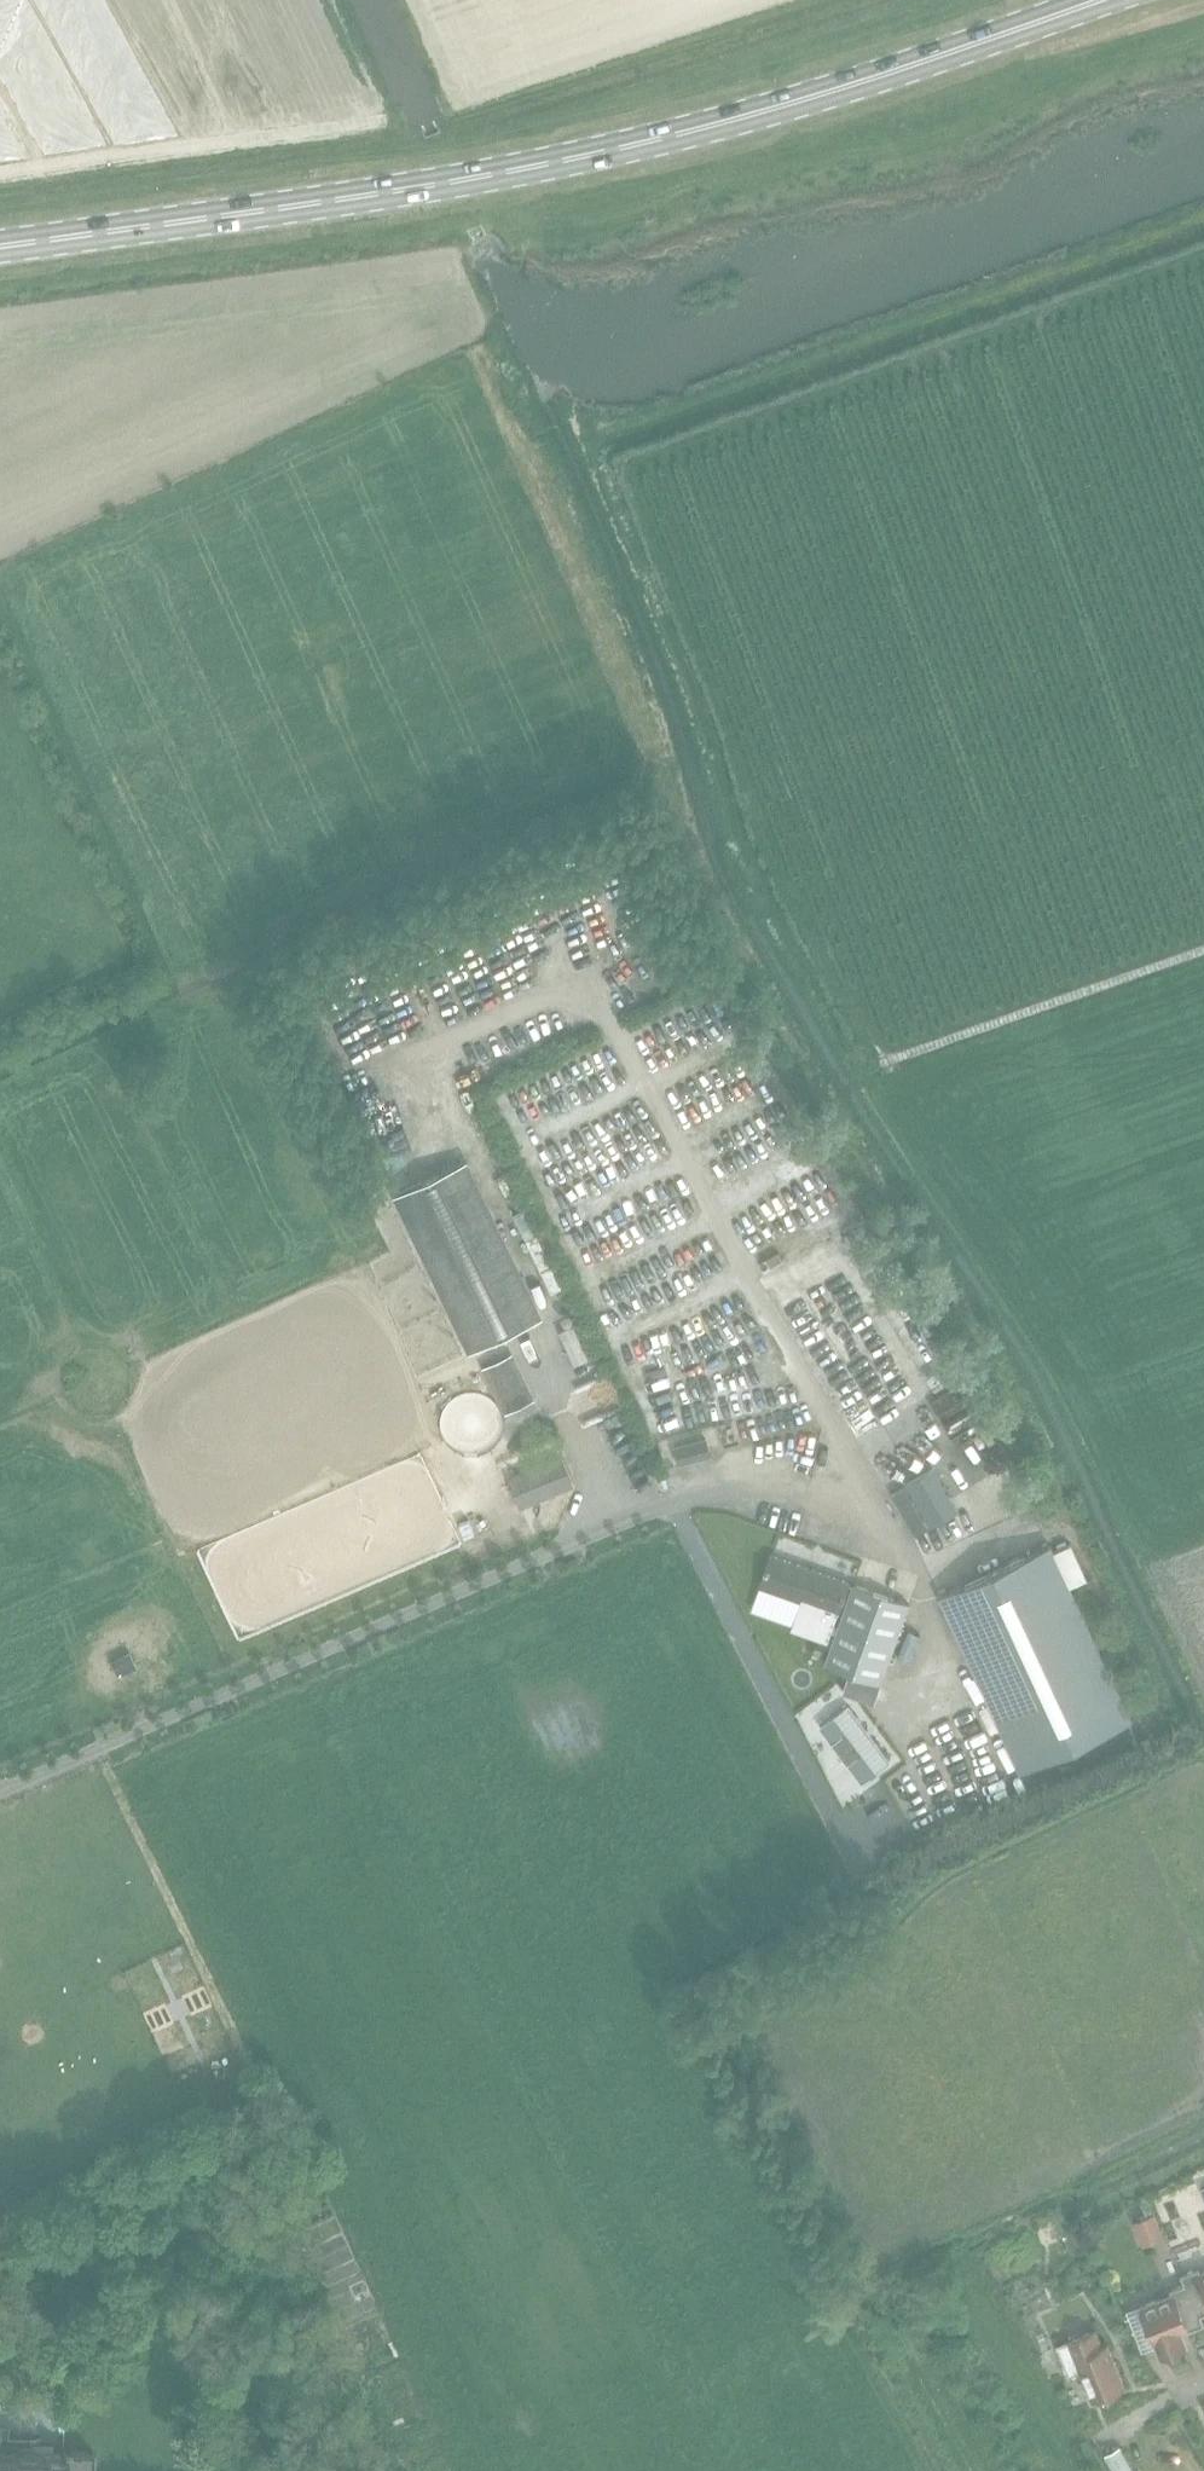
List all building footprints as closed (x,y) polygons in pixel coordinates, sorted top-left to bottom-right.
[(469,1351),(544,1314),(468,1157),(393,1193),(469,1351)] [(503,1411),(535,1397),(513,1350),(481,1365),(503,1411)] [(679,1463),(710,1455),(706,1438),(674,1446),(679,1463)] [(560,1452),(507,1474),(521,1507),(574,1484),(560,1452)] [(1020,1769),(1130,1719),(1049,1544),(940,1594),(1020,1769)] [(828,1641),(838,1613),(849,1582),(771,1553),(760,1585),(801,1599),(791,1628),(828,1641)] [(880,1684),(909,1602),(854,1583),(825,1664),(880,1684)] [(886,1763),(844,1711),(817,1732),(860,1785),(886,1763)] [(1133,2222),(1141,2243),(1164,2234),(1155,2213),(1133,2222)] [(1199,2313),(1203,2311),(1203,2270),(1200,2272),(1198,2268),(1180,2275),(1185,2283),(1187,2282),(1199,2313)] [(1203,2322),(1199,2313),(1187,2282),(1185,2283),(1170,2289),(1172,2294),(1141,2306),(1154,2340),(1160,2354),(1185,2344),(1179,2330),(1185,2327),(1186,2329),(1203,2322)] [(1057,2345),(1069,2373),(1079,2369),(1091,2399),(1124,2386),(1107,2343),(1101,2346),(1095,2330),(1057,2345)] [(94,2450),(63,2450),(63,2452),(32,2452),(32,2438),(1,2437),(0,2443),(0,2470),(94,2470),(94,2450)] [(1119,2446),(1105,2454),(1115,2470),(1133,2470),(1119,2446)]
